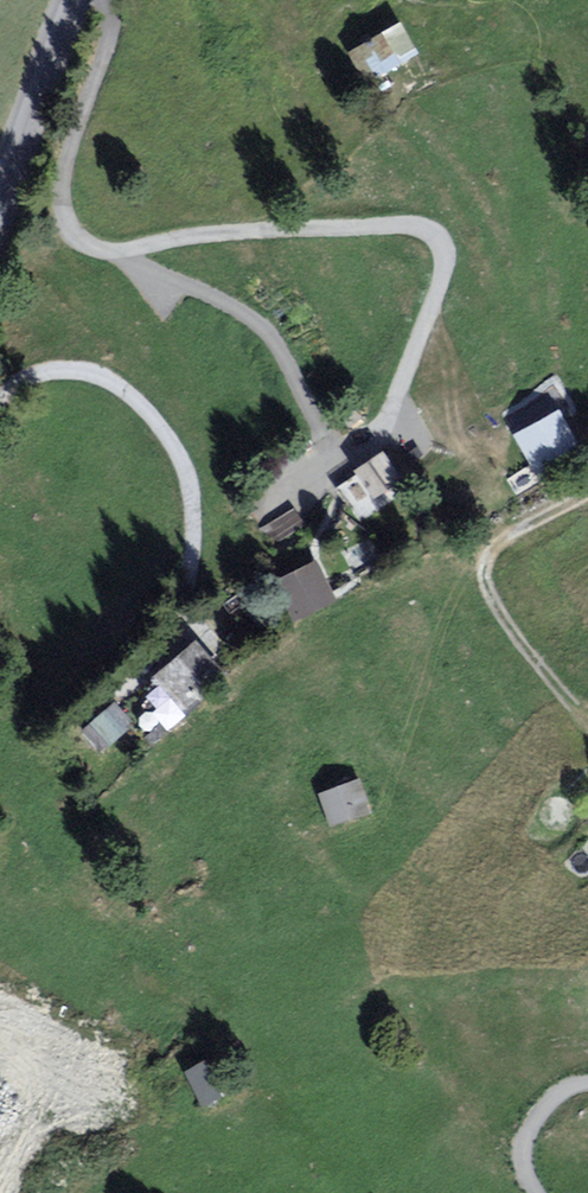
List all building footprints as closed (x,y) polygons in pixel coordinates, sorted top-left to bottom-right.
[(397,26),(346,57),(366,91),(417,60),(397,26)] [(557,413),(512,437),(530,470),(575,446),(557,413)] [(376,454),(350,471),(370,501),(396,484),(376,454)] [(258,520),(277,572),(319,556),(300,505),(258,520)] [(311,561),(269,583),(291,624),(333,601),(311,561)] [(190,640),(152,675),(185,712),(224,677),(190,640)] [(113,704),(89,726),(114,752),(137,730),(113,704)] [(358,780),(317,794),(330,829),(370,815),(358,780)] [(217,1055),(178,1073),(196,1109),(234,1091),(217,1055)]
